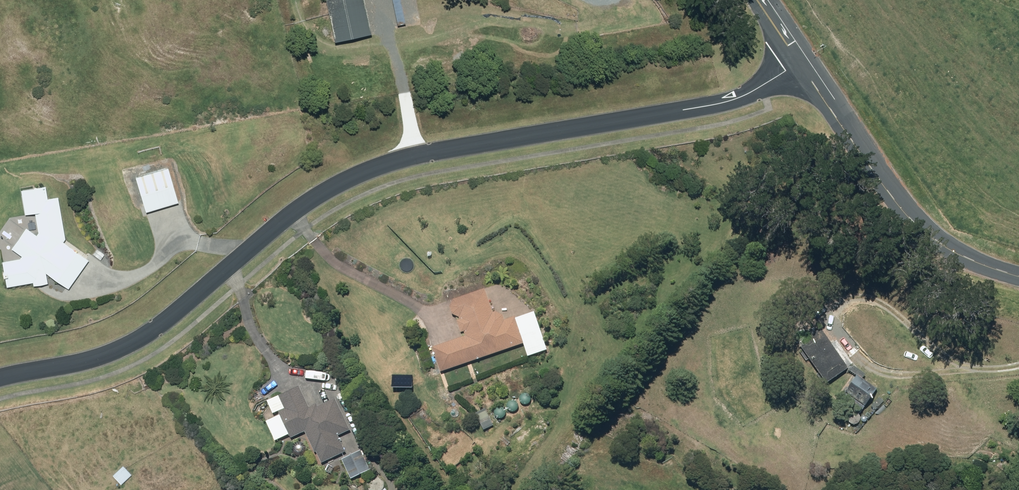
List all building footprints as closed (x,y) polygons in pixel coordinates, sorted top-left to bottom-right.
[(329,43),(366,35),(358,0),(320,0),(329,43)] [(158,148),(149,150),(151,156),(159,154),(158,148)] [(167,203),(160,184),(152,186),(159,205),(167,203)] [(49,199),(47,187),(22,191),(25,216),(36,214),(39,233),(37,236),(27,229),(12,249),(24,258),(3,262),(8,288),(34,283),(34,287),(49,284),(47,274),(59,283),(80,254),(64,242),(66,240),(60,198),(49,199)] [(495,312),(486,289),(455,299),(452,306),(454,314),(461,317),(462,319),(459,320),(463,332),(466,331),(467,335),(435,346),(443,371),(528,342),(518,315),(506,320),(504,315),(498,312),(495,312)] [(828,380),(830,383),(852,368),(825,328),(803,343),(806,347),(802,350),(809,360),(813,357),(823,372),(820,374),(825,382),(828,380)] [(861,375),(843,400),(862,414),(880,389),(861,375)] [(318,450),(324,462),(347,451),(340,435),(352,430),(335,399),(318,407),(317,404),(310,407),(300,386),(281,395),(286,409),(280,411),(293,437),(306,431),(316,451),(318,450)] [(478,420),(480,425),(492,420),(489,415),(478,420)] [(345,459),(354,479),(372,470),(363,450),(345,459)] [(124,465),(113,475),(121,484),(132,474),(124,465)]
